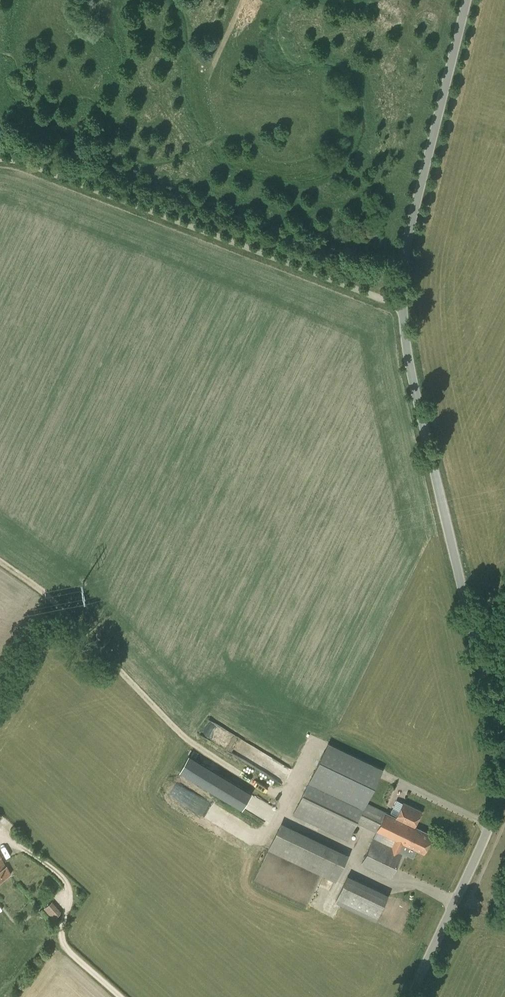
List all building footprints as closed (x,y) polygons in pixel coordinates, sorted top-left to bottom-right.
[(385,812),(366,803),(367,803),(379,778),(383,770),(383,769),(328,742),(327,744),(312,777),(293,814),(348,841),(357,821),(376,830),(377,831),(395,839),(392,847),(373,838),(362,863),(391,877),(395,867),(402,852),(400,851),(403,843),(424,853),(432,835),(415,826),(417,823),(422,810),(403,801),(396,817),(385,812)] [(190,755),(181,772),(245,808),(254,791),(190,755)] [(222,824),(228,815),(194,794),(188,804),(222,824)] [(281,822),(268,849),(336,882),(349,855),(281,822)] [(11,874),(6,866),(5,866),(4,863),(0,856),(0,880),(11,874)] [(387,895),(348,876),(336,901),(375,920),(387,895)] [(54,900),(45,907),(54,918),(63,912),(54,900)]
